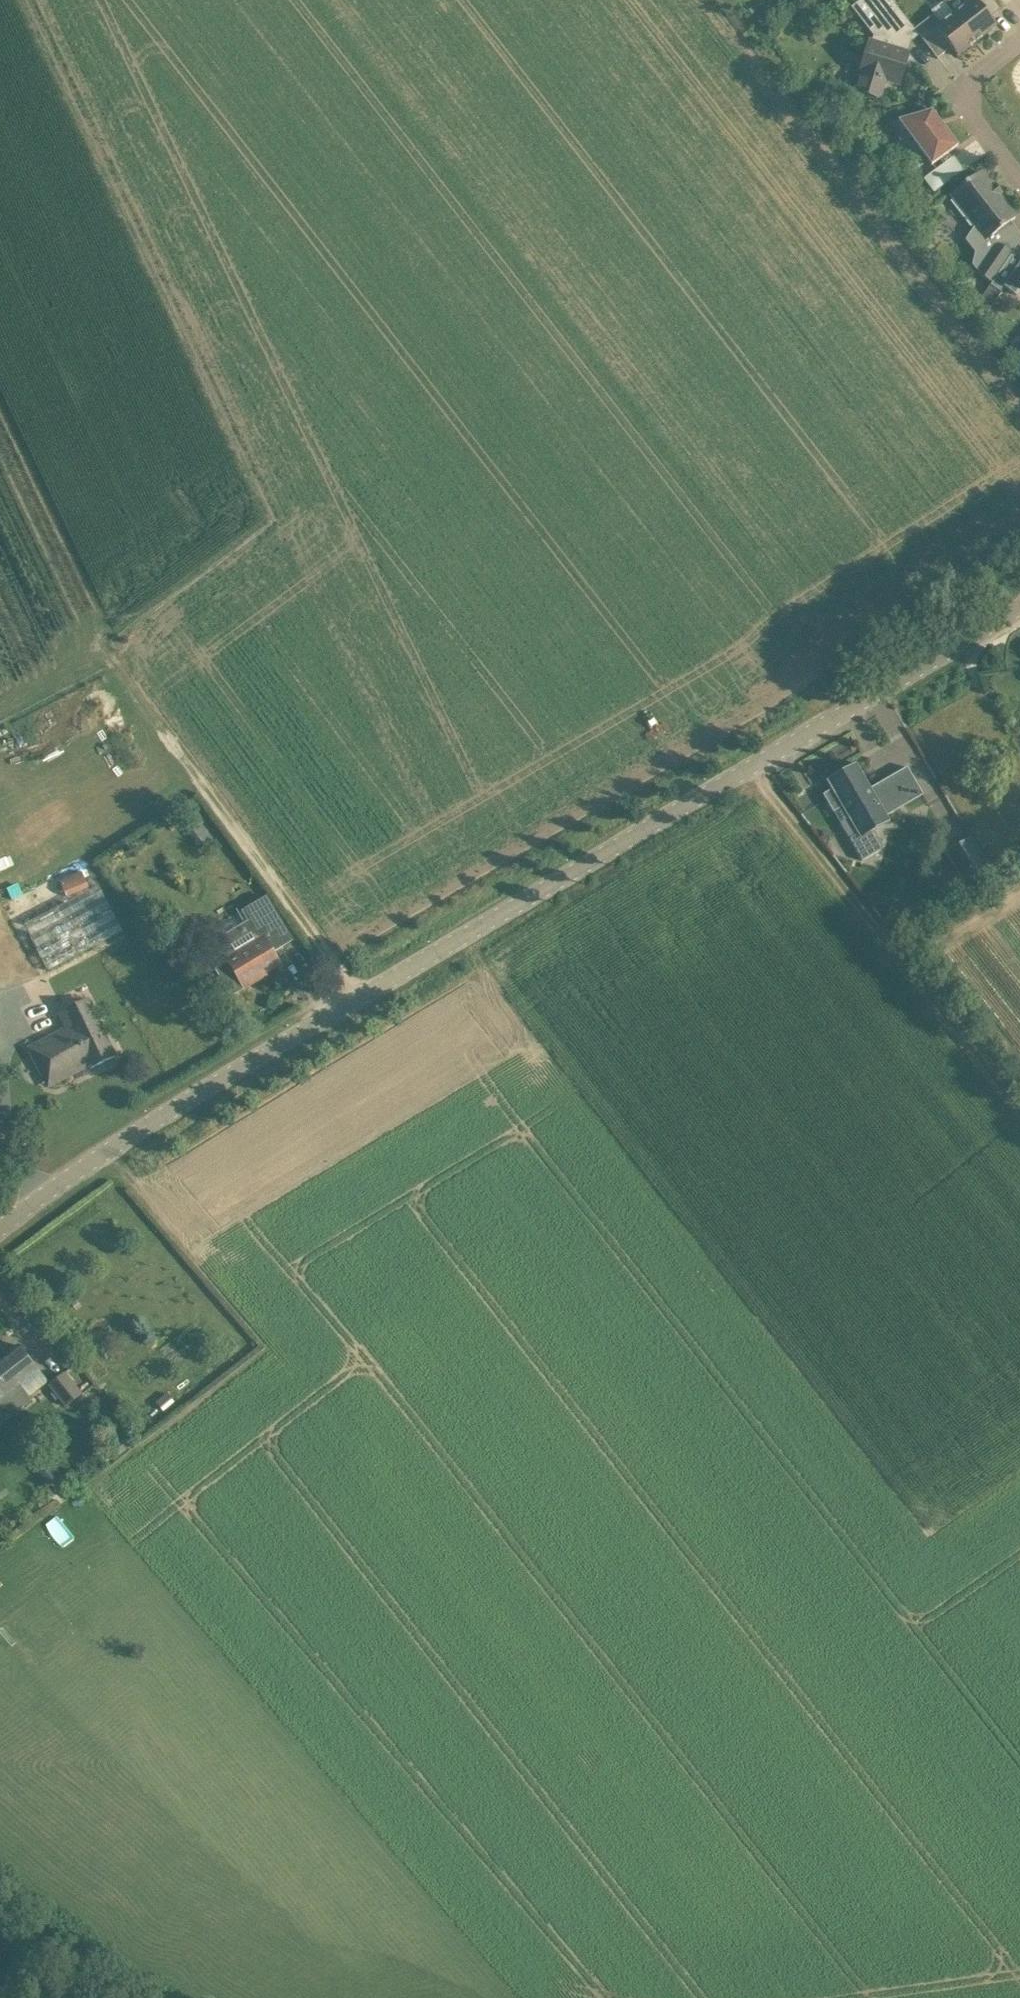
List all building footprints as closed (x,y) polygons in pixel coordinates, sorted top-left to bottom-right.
[(895,3),(892,0),(860,0),(850,8),(873,37),(880,14),(895,3)] [(965,5),(953,14),(955,15),(954,16),(975,42),(997,26),(990,17),(1001,9),(993,0),(961,0),(965,5)] [(935,16),(921,27),(926,34),(935,27),(958,56),(975,42),(954,16),(955,15),(953,14),(944,1),(932,11),(935,16)] [(892,34),(879,30),(875,43),(870,42),(860,74),(864,75),(858,92),(879,98),(885,79),(900,84),(909,53),(908,53),(888,47),(892,34)] [(937,129),(932,111),(895,122),(901,143),(912,139),(931,166),(958,146),(944,126),(943,127),(937,129)] [(933,191),(963,168),(953,155),(923,177),(933,191)] [(1016,217),(980,171),(951,194),(987,239),(1016,217)] [(1012,252),(998,243),(977,273),(991,283),(1012,252)] [(1004,286),(1019,297),(1019,295),(1019,262),(1004,286)] [(988,311),(1001,292),(990,285),(977,303),(988,311)] [(963,296),(976,304),(981,296),(968,288),(963,296)] [(1010,351),(1015,357),(1019,358),(1019,337),(1017,336),(1011,342),(1010,351)] [(856,763),(855,763),(850,767),(827,780),(832,789),(823,794),(833,812),(842,807),(860,838),(890,821),(887,816),(924,794),(907,766),(871,788),(856,763)] [(196,814),(182,823),(200,849),(213,839),(196,814)] [(83,871),(60,880),(67,896),(89,887),(83,871)] [(216,939),(228,959),(245,987),(259,979),(257,975),(278,963),(272,952),(292,940),(266,896),(242,910),(247,921),(216,939)] [(35,1042),(56,1082),(82,1068),(81,1067),(89,1062),(92,1067),(114,1056),(85,1000),(59,1012),(65,1026),(35,1042)] [(0,1359),(0,1385),(18,1408),(31,1398),(19,1383),(37,1368),(18,1345),(0,1359)] [(67,1371),(50,1385),(66,1406),(84,1393),(67,1371)] [(4,1419),(18,1408),(0,1385),(0,1414),(4,1419)] [(111,1446),(119,1456),(127,1449),(120,1440),(111,1446)]
